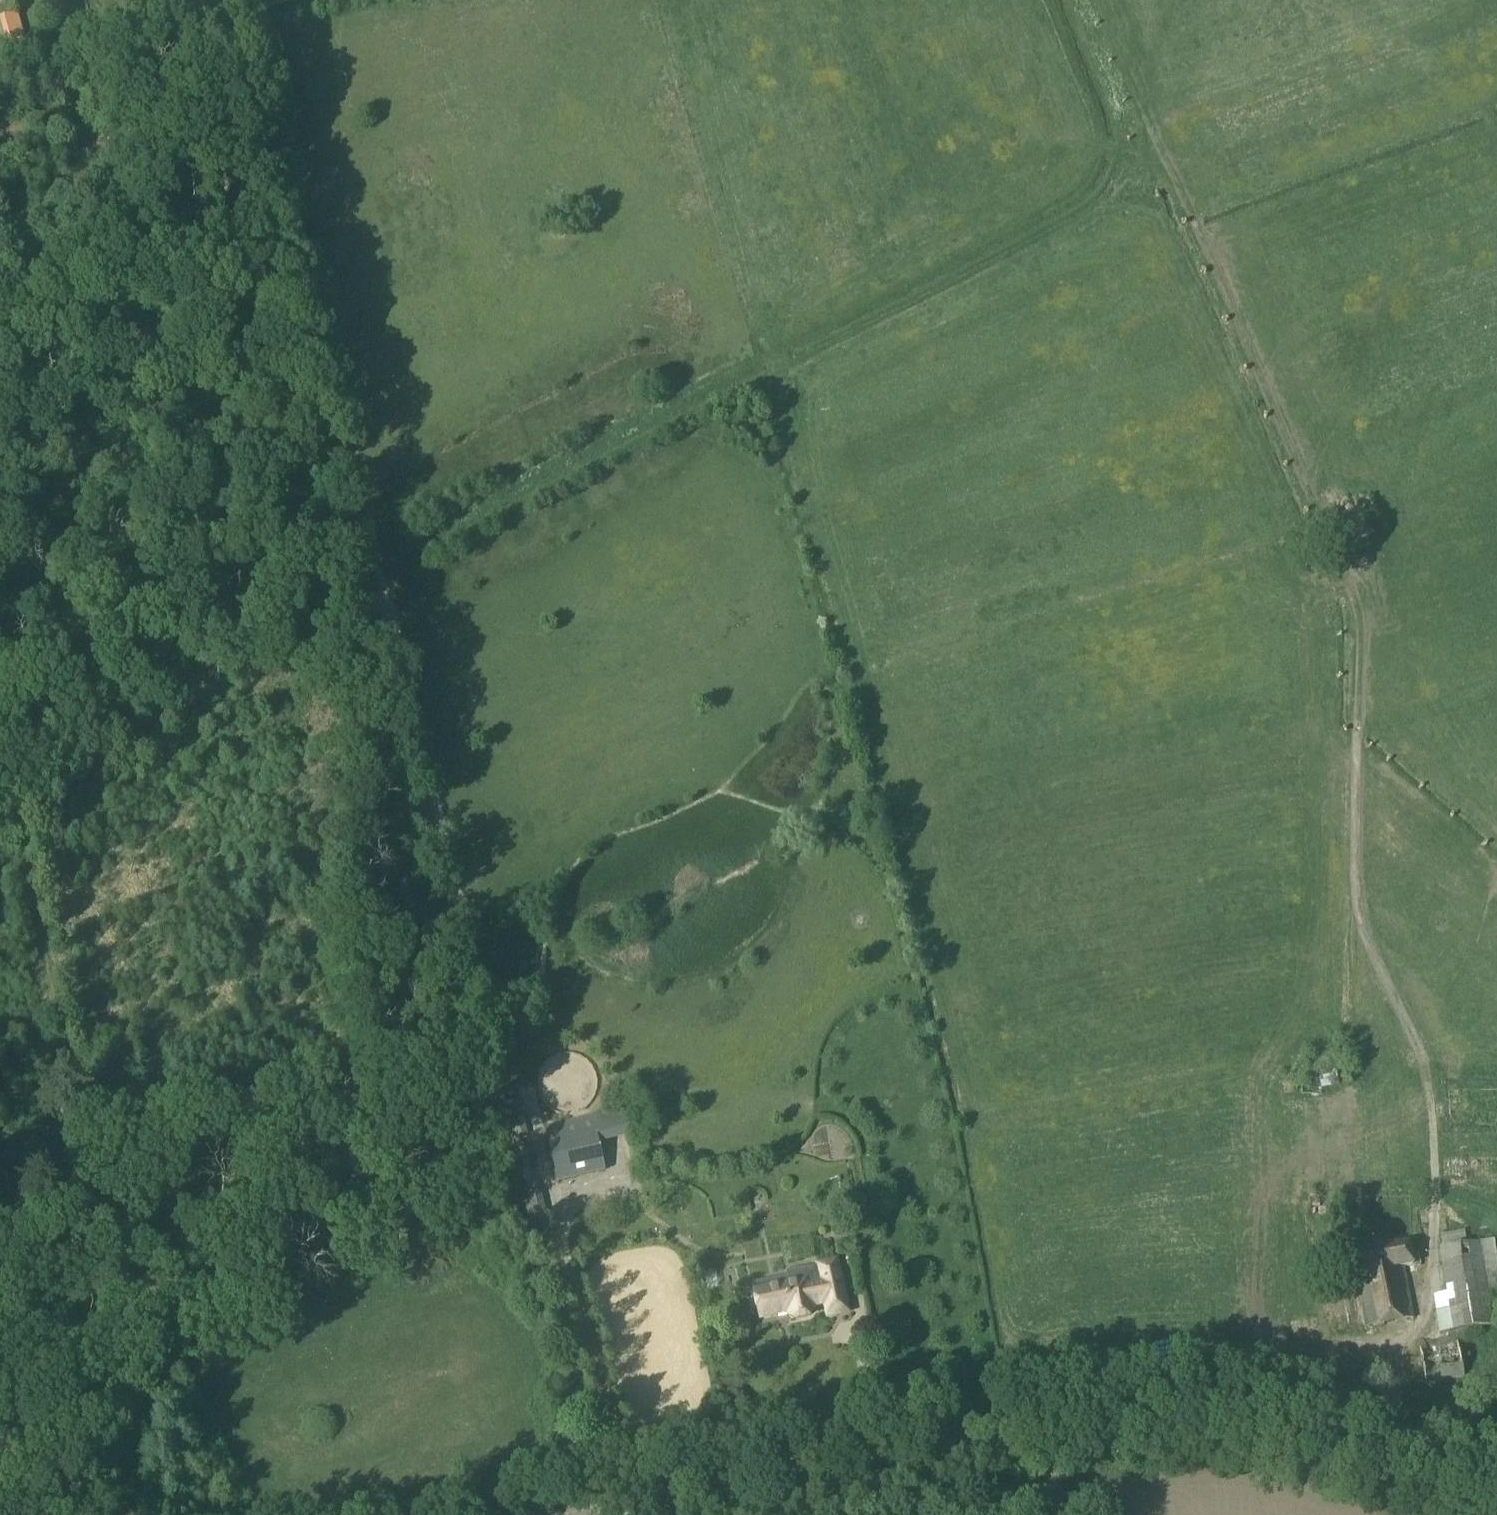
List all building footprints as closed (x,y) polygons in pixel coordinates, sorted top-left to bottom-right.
[(32,27),(18,28),(19,46),(34,45),(32,27)] [(591,1100),(595,1093),(597,1085),(597,1077),(594,1069),(590,1062),(583,1057),(576,1054),(567,1053),(559,1055),(552,1059),(546,1064),(542,1071),(540,1079),(540,1087),(543,1095),(548,1102),(554,1107),(562,1110),(570,1111),(578,1109),(585,1106),(591,1100)] [(1323,1078),(1329,1094),(1339,1091),(1333,1075),(1323,1078)] [(544,1130),(557,1184),(605,1173),(598,1144),(632,1136),(626,1111),(544,1130)] [(539,1208),(542,1219),(555,1216),(552,1204),(539,1208)] [(1459,1317),(1448,1318),(1450,1339),(1496,1333),(1496,1316),(1493,1285),(1496,1284),(1496,1244),(1450,1251),(1459,1317)] [(1354,1276),(1364,1330),(1413,1321),(1403,1268),(1413,1266),(1410,1246),(1341,1259),(1345,1278),(1354,1276)] [(754,1291),(759,1317),(786,1312),(787,1316),(792,1320),(809,1317),(812,1312),(811,1307),(825,1305),(827,1317),(845,1314),(836,1265),(818,1268),(821,1284),(807,1287),(806,1282),(754,1291)] [(1431,1365),(1436,1392),(1471,1385),(1466,1358),(1431,1365)]
